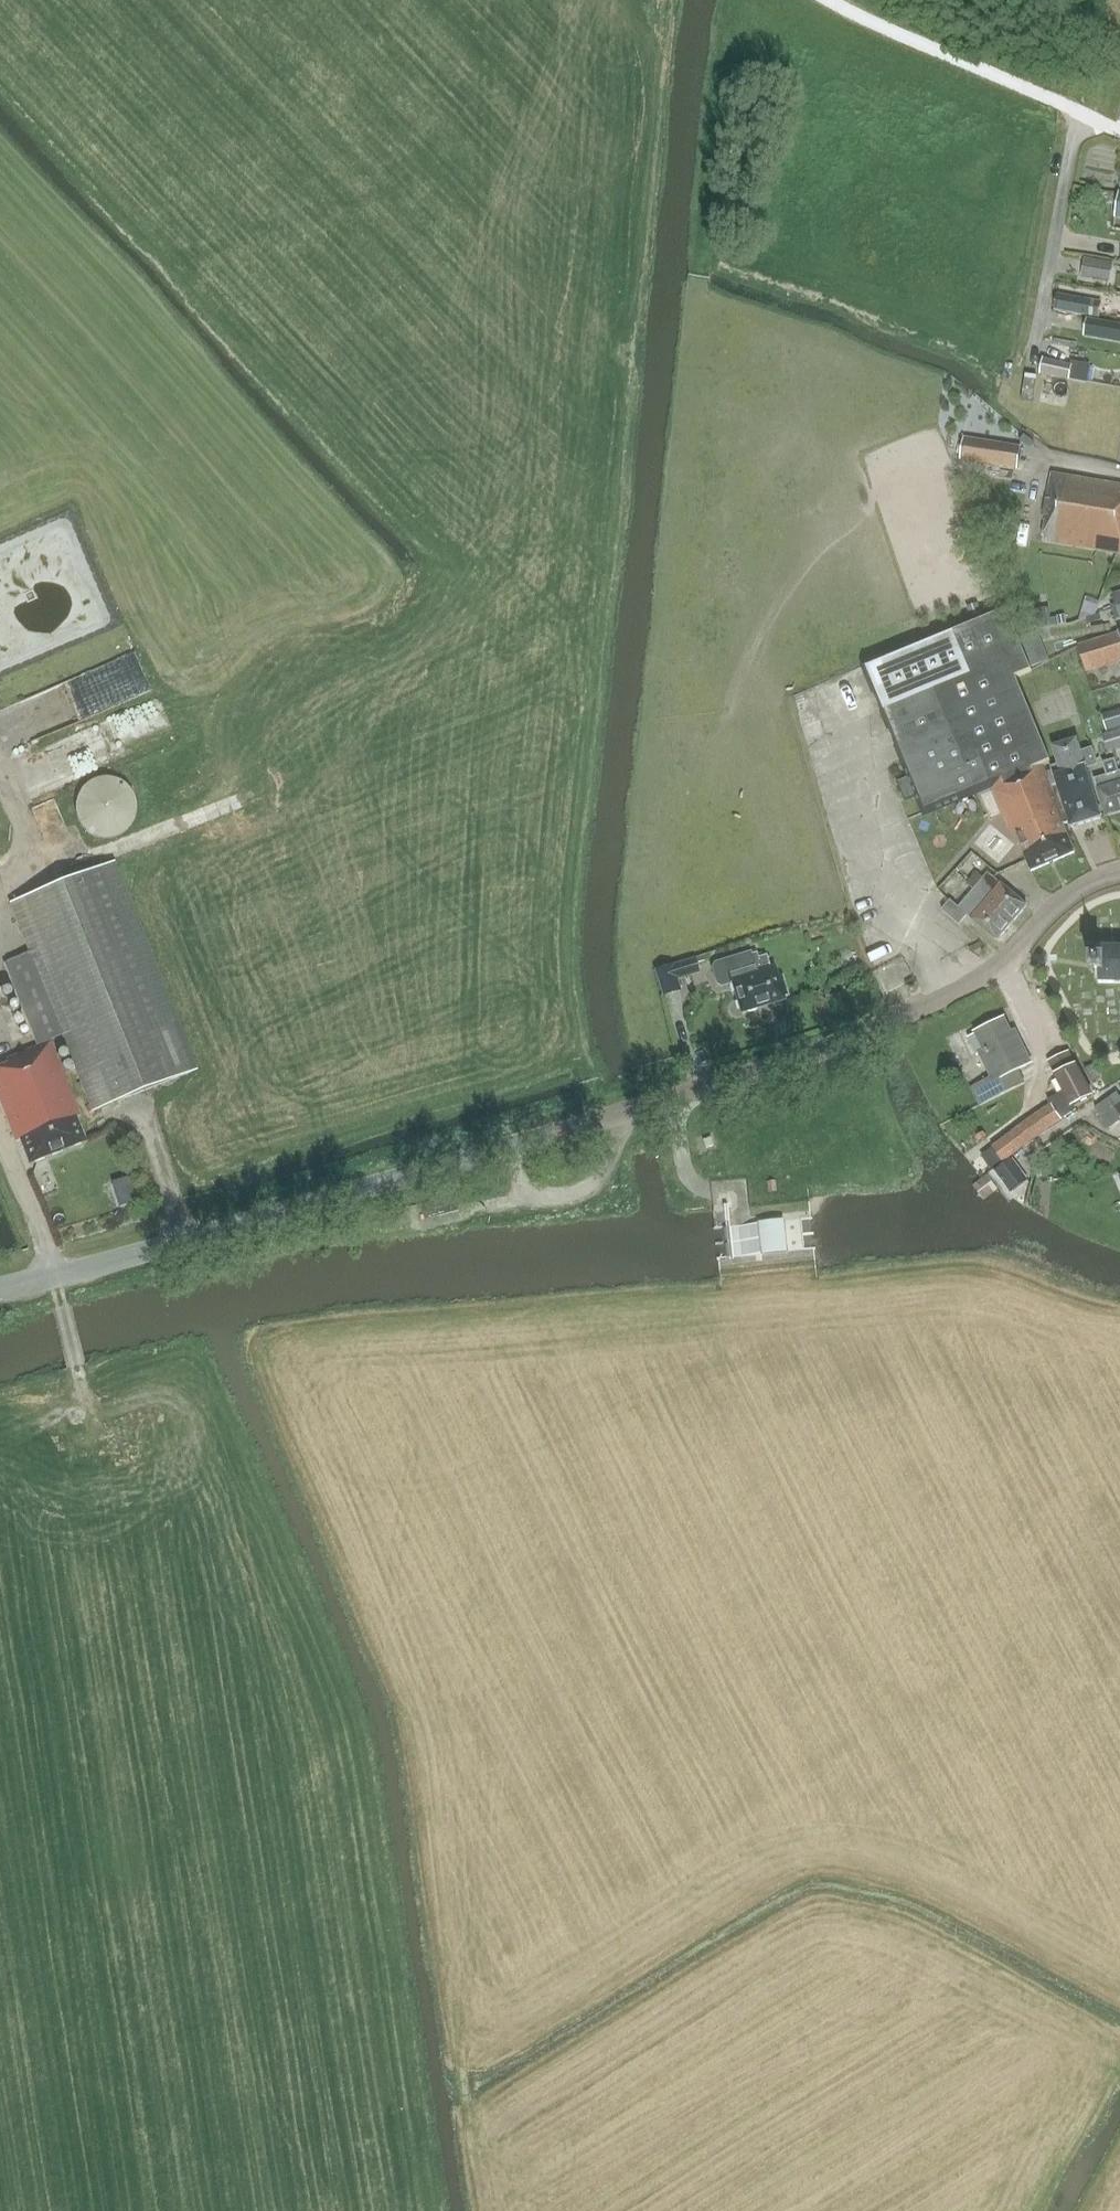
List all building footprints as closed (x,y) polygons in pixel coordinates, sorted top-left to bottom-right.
[(1109,280),(1112,262),(1084,257),(1081,275),(1109,280)] [(1056,292),(1053,309),(1097,317),(1100,300),(1056,292)] [(1084,337),(1119,343),(1119,324),(1088,318),(1084,337)] [(1043,358),(1040,373),(1070,380),(1073,364),(1071,364),(1043,358)] [(1073,364),(1070,380),(1078,381),(1088,383),(1091,364),(1072,361),(1072,362),(1071,364),(1073,364)] [(1043,375),(1037,401),(1065,407),(1070,381),(1043,375)] [(963,435),(959,458),(1015,468),(1019,445),(963,435)] [(1046,521),(1043,541),(1119,554),(1119,485),(1052,474),(1043,521),(1046,521)] [(1111,605),(1112,609),(1116,620),(1119,619),(1119,591),(1113,594),(1115,601),(1116,604),(1111,605)] [(1028,710),(1016,680),(1014,677),(1032,670),(1006,609),(866,669),(911,778),(899,783),(904,794),(912,797),(920,794),(926,811),(935,807),(936,809),(992,785),(1009,827),(1017,837),(1017,836),(1032,871),(1075,852),(1063,824),(1066,823),(1042,764),(1049,761),(1029,712),(969,736),(968,735),(1028,710)] [(1078,646),(1086,672),(1119,661),(1119,632),(1078,646)] [(1119,725),(1119,708),(1094,716),(1099,731),(1119,725)] [(968,735),(969,736),(1029,712),(1028,710),(968,735)] [(1119,746),(1119,728),(1102,733),(1107,750),(1119,746)] [(1082,753),(1078,739),(1053,747),(1059,766),(1052,768),(1053,771),(1048,773),(1052,786),(1058,784),(1071,827),(1102,818),(1086,768),(1097,764),(1092,750),(1082,753)] [(1106,816),(1119,812),(1119,773),(1119,772),(1116,759),(1103,763),(1107,775),(1095,779),(1106,816)] [(114,779),(107,778),(100,779),(93,781),(88,784),(83,789),(79,795),(77,802),(76,809),(77,815),(79,822),(83,828),(89,832),(95,836),(101,837),(108,838),(115,836),(121,833),(127,829),(131,824),(134,818),(136,811),(136,804),(134,797),(131,791),(126,786),(120,782),(114,779)] [(975,871),(982,863),(972,855),(965,862),(975,871)] [(97,1109),(163,1083),(195,1070),(114,863),(12,903),(32,952),(5,963),(38,1046),(6,1059),(8,1063),(0,1066),(0,1100),(17,1141),(21,1140),(30,1163),(86,1141),(77,1117),(81,1116),(55,1048),(71,1042),(97,1109)] [(1028,905),(1002,884),(988,873),(974,890),(1013,923),(1028,905)] [(960,925),(968,916),(997,941),(1013,923),(974,890),(959,907),(951,900),(942,910),(960,925)] [(1098,951),(1098,959),(1092,959),(1091,972),(1098,972),(1098,980),(1098,983),(1119,983),(1119,948),(1098,948),(1098,951)] [(751,952),(715,963),(713,968),(717,983),(722,986),(733,982),(742,1011),(784,999),(783,997),(788,995),(782,976),(777,977),(774,968),(770,969),(766,956),(758,958),(756,953),(752,955),(751,952)] [(661,994),(680,989),(677,978),(697,972),(693,957),(653,969),(661,994)] [(968,1037),(977,1056),(982,1054),(993,1076),(971,1087),(979,1103),(1024,1081),(1018,1069),(1030,1063),(1017,1035),(1013,1037),(1003,1018),(977,1032),(968,1037)] [(1059,1112),(1092,1094),(1076,1065),(1068,1051),(1049,1061),(1064,1091),(1048,1100),(1050,1105),(1031,1117),(993,1147),(1004,1162),(993,1170),(1008,1191),(1028,1178),(1012,1154),(1036,1136),(1063,1118),(1059,1112)] [(1082,1064),(1088,1077),(1098,1072),(1091,1060),(1082,1064)] [(1119,1094),(1118,1093),(1096,1109),(1103,1118),(1110,1129),(1119,1122),(1119,1094)] [(783,1220),(757,1223),(760,1254),(786,1251),(783,1220)]
